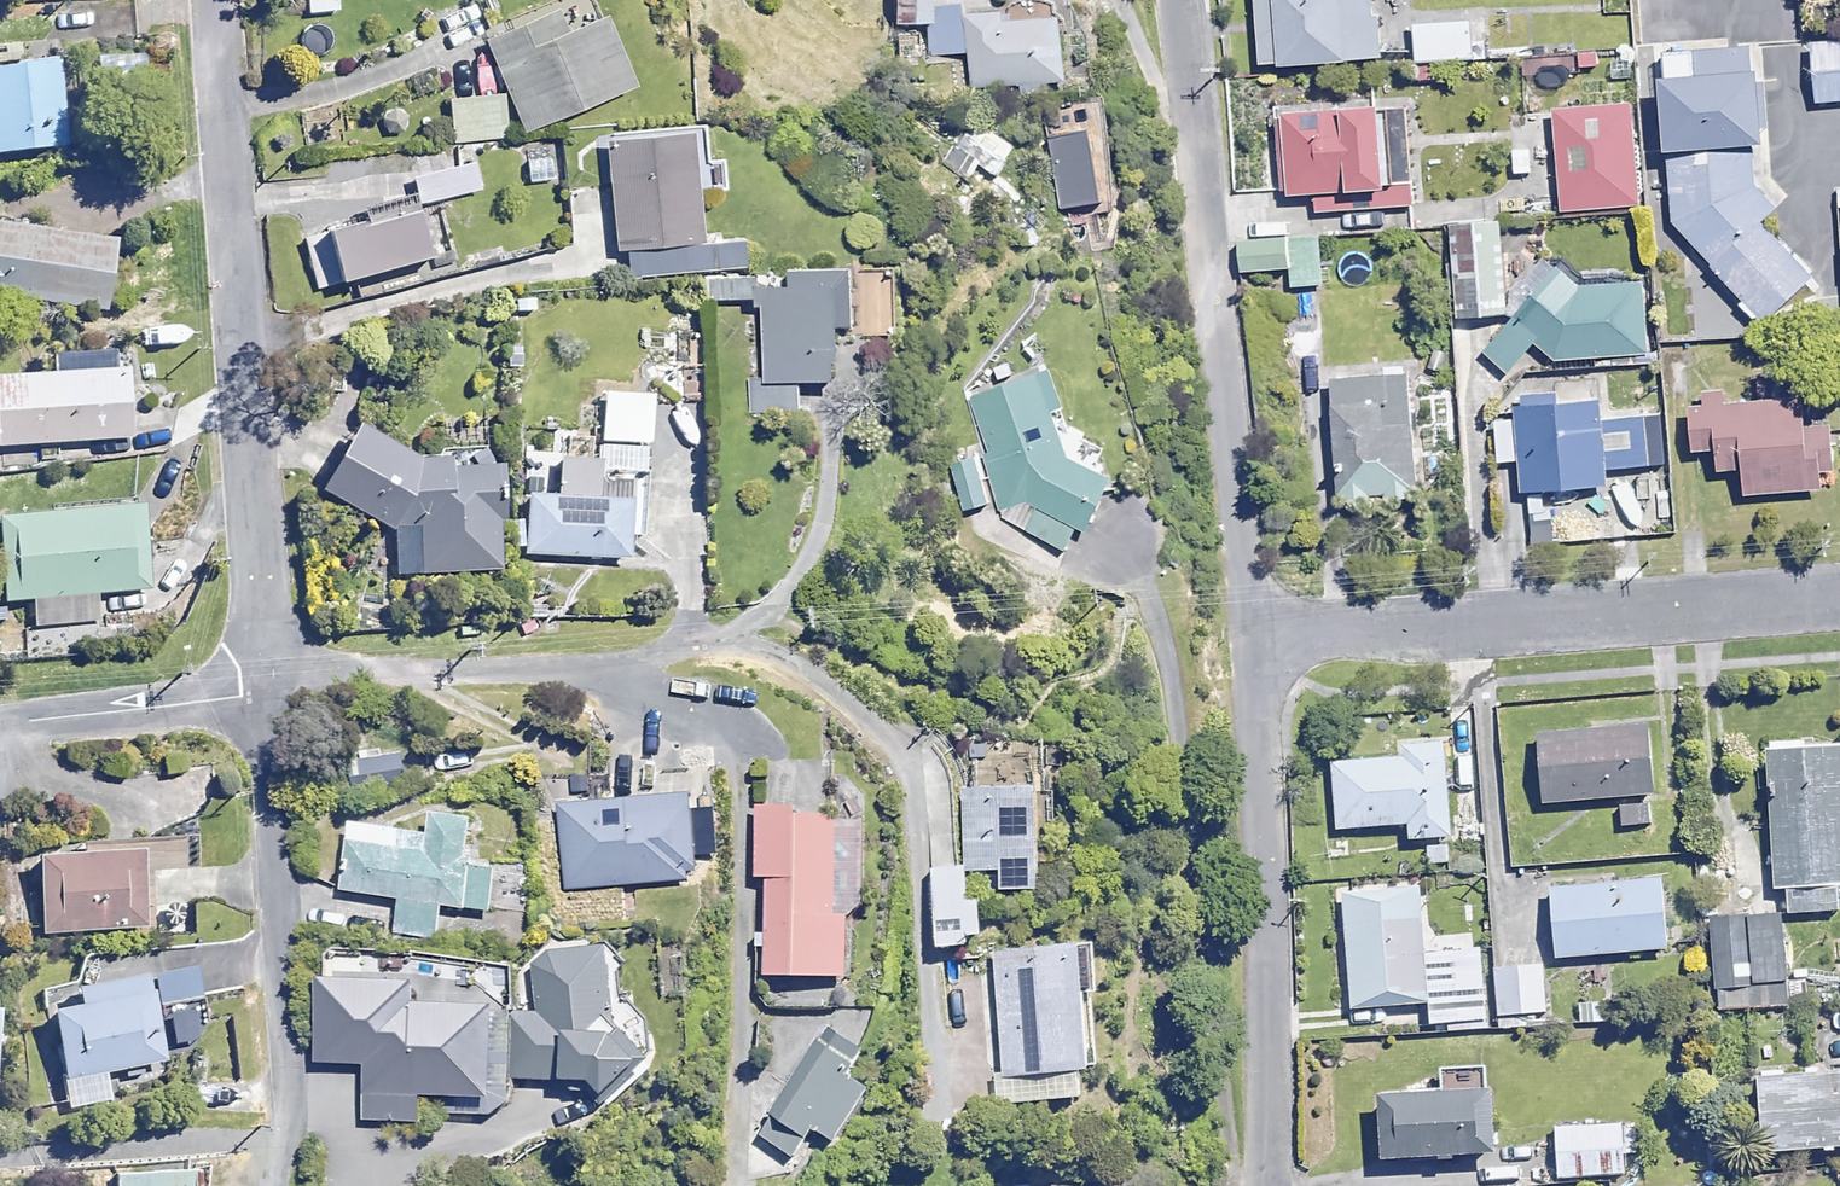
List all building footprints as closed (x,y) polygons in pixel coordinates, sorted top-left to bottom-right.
[(1262,63),(1358,57),(1354,0),(1258,0),(1262,63)] [(577,5),(496,40),(534,127),(656,73),(628,11),(587,29),(577,5)] [(952,18),(953,78),(1060,77),(1060,17),(952,18)] [(1471,28),(1414,30),(1416,66),(1472,64),(1471,28)] [(1814,44),(1818,97),(1839,96),(1839,42),(1814,44)] [(1753,84),(1750,54),(1660,61),(1676,255),(1700,253),(1764,326),(1813,284),(1772,237),(1773,210),(1755,190),(1753,158),(1767,157),(1761,83),(1753,84)] [(58,68),(0,73),(0,153),(66,147),(58,68)] [(506,138),(501,97),(449,104),(454,145),(506,138)] [(1636,105),(1551,110),(1558,207),(1642,202),(1636,105)] [(1412,185),(1387,186),(1385,119),(1280,121),(1282,203),(1310,202),(1310,218),(1349,217),(1349,226),(1378,226),(1378,213),(1413,213),(1412,185)] [(698,140),(608,150),(618,251),(708,242),(698,140)] [(563,181),(560,155),(521,160),(524,185),(563,181)] [(480,193),(474,167),(417,179),(422,205),(480,193)] [(433,266),(421,221),(390,230),(332,246),(344,290),(433,266)] [(1488,223),(1444,227),(1451,312),(1495,308),(1488,223)] [(0,229),(0,300),(107,314),(116,244),(0,229)] [(745,270),(743,240),(716,242),(718,271),(745,270)] [(1320,286),(1319,242),(1290,243),(1292,287),(1320,286)] [(1557,362),(1583,361),(1644,358),(1641,291),(1586,294),(1561,271),(1481,352),(1511,376),(1536,350),(1557,362)] [(749,279),(705,278),(705,303),(749,303),(749,279)] [(841,279),(793,280),(793,297),(767,297),(768,381),(749,381),(750,413),(799,413),(799,391),(842,391),(841,279)] [(128,374),(0,378),(0,450),(130,446),(128,374)] [(964,400),(998,511),(1064,550),(1074,528),(1086,534),(1109,487),(1068,467),(1053,418),(1062,415),(1050,374),(964,400)] [(1385,378),(1306,383),(1313,496),(1392,491),(1385,378)] [(1723,410),(1722,396),(1706,397),(1706,408),(1693,409),(1695,456),(1745,454),(1747,498),(1822,494),(1821,478),(1834,478),(1832,431),(1804,432),(1803,406),(1723,410)] [(1605,426),(1604,408),(1495,414),(1498,466),(1521,464),(1524,516),(1543,515),(1542,498),(1609,494),(1608,472),(1647,470),(1645,424),(1605,426)] [(370,421),(333,478),(418,533),(419,569),(494,567),(491,457),(429,459),(370,421)] [(976,462),(945,466),(951,511),(982,507),(976,462)] [(627,497),(532,496),(532,551),(627,551),(627,497)] [(144,513),(0,522),(0,533),(4,602),(33,600),(35,626),(96,623),(95,595),(149,592),(144,513)] [(1647,732),(1513,743),(1518,803),(1652,792),(1647,732)] [(1387,834),(1426,831),(1420,738),(1364,741),(1365,758),(1302,762),(1307,824),(1386,819),(1387,834)] [(1768,746),(1777,877),(1839,873),(1839,762),(1839,741),(1768,746)] [(987,755),(990,856),(1072,853),(1069,753),(987,755)] [(404,782),(401,754),(363,758),(366,786),(404,782)] [(719,795),(560,802),(564,880),(723,872),(719,795)] [(875,807),(788,804),(782,972),(868,975),(875,807)] [(363,833),(355,884),(478,903),(491,817),(447,810),(442,845),(363,833)] [(222,845),(180,846),(181,867),(222,867),(222,845)] [(138,858),(34,866),(39,938),(143,930),(138,858)] [(996,868),(943,869),(944,939),(997,938),(996,868)] [(1663,875),(1532,886),(1539,958),(1669,947),(1663,875)] [(1396,891),(1307,894),(1311,1004),(1400,1001),(1396,891)] [(1777,911),(1717,916),(1722,989),(1783,984),(1777,911)] [(1106,948),(1009,955),(1017,1071),(1114,1065),(1106,948)] [(1425,958),(1427,1004),(1430,1033),(1486,1028),(1478,953),(1425,958)] [(666,965),(552,956),(542,1084),(656,1093),(666,965)] [(1543,970),(1497,970),(1497,1018),(1543,1018),(1543,970)] [(72,1009),(44,1015),(58,1086),(162,1065),(145,980),(69,995),(72,1009)] [(525,1005),(398,996),(389,1117),(452,1122),(454,1091),(518,1096),(525,1005)] [(866,1056),(826,1031),(758,1137),(798,1163),(815,1137),(835,1150),(868,1097),(848,1084),(866,1056)] [(1776,1081),(1782,1143),(1839,1137),(1839,1075),(1776,1081)] [(1484,1091),(1350,1099),(1353,1160),(1488,1152),(1484,1091)] [(1623,1120),(1552,1124),(1555,1174),(1626,1169),(1623,1120)] [(111,1167),(112,1185),(188,1185),(186,1163),(111,1167)]
